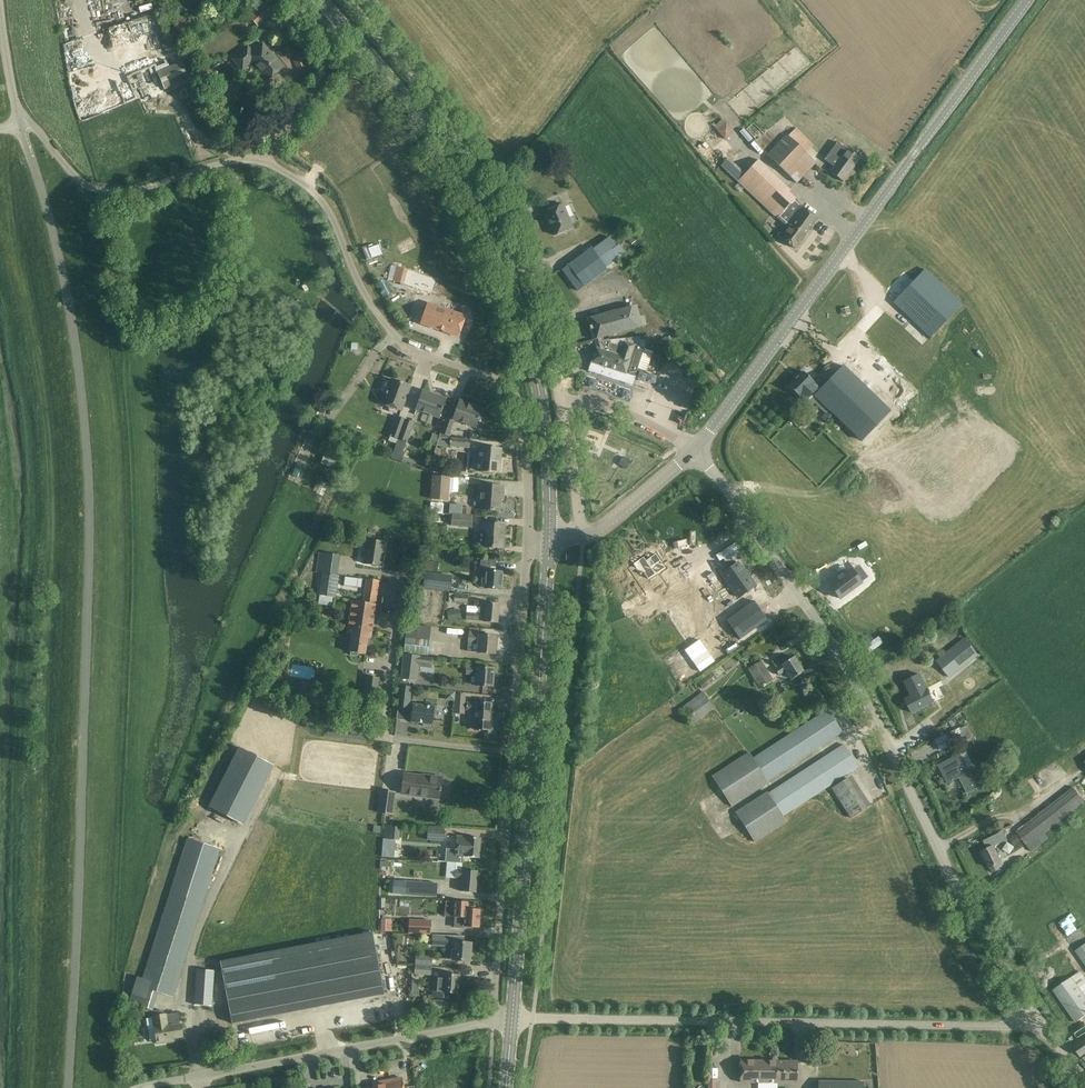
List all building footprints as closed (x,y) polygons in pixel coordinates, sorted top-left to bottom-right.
[(271,11),(262,0),(246,14),(255,24),(271,11)] [(106,10),(93,14),(96,24),(109,20),(106,10)] [(190,14),(173,20),(176,30),(193,23),(190,14)] [(271,53),(263,43),(251,53),(246,48),(233,59),(242,70),(251,62),(267,81),(283,67),(281,68),(270,54),(271,53)] [(203,54),(199,58),(206,65),(210,61),(203,54)] [(167,89),(193,79),(186,60),(160,70),(167,89)] [(263,119),(258,110),(253,113),(257,122),(263,119)] [(727,139),(736,130),(725,117),(715,125),(727,139)] [(787,137),(785,136),(767,155),(787,174),(813,147),(814,146),(796,128),(787,137)] [(861,159),(837,142),(824,160),(833,167),(830,172),(844,182),(861,159)] [(544,144),(535,148),(538,154),(546,150),(544,144)] [(745,174),(738,181),(778,218),(796,200),(796,199),(789,192),(790,191),(782,183),(758,160),(745,174)] [(790,221),(801,206),(796,200),(778,218),(785,225),(778,236),(795,248),(807,233),(790,221)] [(573,228),(563,204),(553,208),(543,213),(547,222),(549,221),(555,235),(565,231),(573,228)] [(790,221),(807,233),(818,218),(801,206),(790,221)] [(571,263),(562,270),(578,291),(587,285),(607,269),(618,261),(610,250),(611,249),(616,245),(609,237),(592,249),(591,248),(571,263)] [(406,269),(391,265),(388,280),(402,284),(406,269)] [(961,304),(925,270),(893,302),(930,337),(961,304)] [(465,317),(428,304),(422,323),(458,336),(465,317)] [(594,340),(601,338),(646,325),(644,315),(636,317),(633,306),(588,319),(594,340)] [(848,307),(841,309),(844,315),(850,313),(848,307)] [(591,362),(589,371),(632,385),(635,376),(637,369),(647,372),(653,352),(644,349),(647,340),(641,340),(640,337),(610,340),(608,336),(601,338),(594,340),(597,349),(596,348),(591,362)] [(659,355),(653,357),(655,362),(656,366),(673,360),(672,357),(670,351),(668,351),(666,346),(656,349),(659,355)] [(574,360),(573,360),(575,369),(576,369),(582,368),(580,359),(574,360)] [(789,386),(788,386),(795,393),(800,397),(807,404),(815,396),(836,416),(862,441),(890,411),(859,381),(842,365),(842,366),(836,373),(820,389),(803,371),(789,386)] [(410,386),(392,379),(382,404),(401,411),(410,386)] [(446,399),(423,391),(416,409),(439,418),(446,399)] [(483,408),(460,400),(453,419),(476,427),(483,408)] [(390,437),(388,440),(397,443),(391,458),(391,459),(391,458),(405,420),(397,417),(390,437)] [(440,436),(440,437),(449,438),(454,422),(446,419),(440,436)] [(391,458),(391,459),(413,467),(413,466),(415,461),(402,457),(404,452),(403,452),(406,443),(414,423),(405,420),(391,458)] [(434,433),(430,444),(436,446),(440,437),(440,436),(434,433)] [(448,438),(449,438),(440,437),(436,446),(469,449),(469,440),(448,438)] [(320,464),(334,469),(343,442),(331,438),(320,464)] [(502,449),(480,447),(478,461),(481,461),(480,472),(500,473),(502,449)] [(450,476),(431,475),(430,499),(448,500),(450,476)] [(327,484),(321,482),(316,493),(316,494),(323,496),(327,484)] [(493,486),(482,485),(480,510),(500,511),(501,495),(504,496),(504,487),(493,486)] [(471,509),(462,508),(462,505),(450,504),(449,513),(452,514),(471,515),(471,509)] [(452,514),(451,525),(472,527),(473,515),(471,515),(452,514)] [(505,525),(484,523),(483,531),(486,532),(484,547),(503,549),(505,525)] [(369,528),(368,536),(375,537),(376,529),(369,528)] [(385,543),(367,540),(363,563),(381,566),(385,543)] [(321,573),(338,576),(339,576),(336,575),(339,555),(319,553),(317,573),(321,573)] [(643,557),(633,564),(639,573),(640,575),(643,573),(689,641),(710,627),(699,610),(704,607),(680,571),(664,582),(658,573),(665,568),(656,554),(646,560),(643,557)] [(496,560),(481,559),(480,570),(486,571),(485,588),(500,590),(502,572),(495,571),(496,560)] [(435,562),(422,561),(421,571),(434,572),(435,562)] [(722,574),(739,598),(755,586),(745,572),(738,562),(725,572),(723,573),(722,574)] [(851,570),(845,574),(843,576),(843,575),(842,575),(843,576),(840,578),(839,579),(838,578),(837,578),(838,579),(830,586),(840,599),(861,583),(851,570)] [(338,576),(321,573),(318,595),(335,598),(338,576)] [(452,577),(424,573),(422,588),(450,591),(452,577)] [(345,577),(344,585),(361,588),(362,579),(345,577)] [(352,601),(348,625),(354,626),(353,629),(360,630),(360,629),(372,631),(373,627),(376,605),(379,581),(378,580),(367,579),(363,603),(352,601)] [(653,603),(646,592),(623,607),(631,618),(653,603)] [(467,595),(454,594),(453,602),(467,603),(467,595)] [(754,601),(726,621),(740,639),(767,620),(754,601)] [(499,605),(486,604),(485,614),(466,613),(465,619),(473,620),(484,621),(484,622),(498,623),(499,605)] [(454,610),(447,612),(449,621),(456,620),(454,610)] [(431,628),(406,624),(405,635),(405,636),(402,652),(427,656),(431,628)] [(348,625),(347,635),(352,635),(350,652),(352,653),(351,655),(358,656),(358,654),(365,655),(368,638),(371,638),(372,631),(360,629),(360,630),(353,629),(354,626),(348,625)] [(479,635),(469,635),(468,651),(478,652),(478,653),(495,654),(496,636),(479,635)] [(978,656),(964,639),(937,661),(950,678),(978,656)] [(700,672),(715,661),(699,640),(684,650),(700,672)] [(404,654),(402,678),(416,680),(417,671),(418,666),(425,666),(431,667),(432,658),(419,657),(419,656),(416,656),(404,654)] [(803,672),(793,657),(782,664),(782,665),(775,669),(779,675),(786,670),(792,679),(803,672)] [(761,661),(748,669),(759,687),(773,679),(761,661)] [(477,668),(467,667),(466,674),(476,675),(476,685),(492,687),(494,669),(477,667),(477,668)] [(995,678),(990,671),(980,679),(985,685),(995,678)] [(934,702),(920,674),(904,682),(914,701),(908,704),(912,713),(922,708),(934,702)] [(380,678),(366,676),(363,695),(376,697),(380,678)] [(703,680),(699,683),(703,688),(707,685),(703,680)] [(296,686),(294,698),(308,700),(309,692),(306,691),(307,688),(296,686)] [(400,686),(398,708),(409,709),(411,687),(400,686)] [(714,708),(702,692),(680,708),(692,724),(714,708)] [(455,693),(455,703),(465,704),(465,694),(455,693)] [(467,703),(466,710),(476,711),(475,729),(484,730),(483,732),(492,733),(493,721),(490,721),(491,704),(476,703),(467,703)] [(413,704),(410,722),(423,724),(423,726),(430,727),(430,724),(432,725),(433,715),(436,716),(437,705),(425,704),(425,706),(413,704)] [(842,732),(828,710),(753,758),(749,753),(712,777),(731,807),(768,783),(767,781),(842,732)] [(960,727),(946,734),(952,746),(971,737),(966,726),(961,729),(960,727)] [(858,767),(844,745),(768,794),(767,792),(735,812),(754,842),(786,822),(783,816),(858,767)] [(948,761),(938,766),(948,784),(959,778),(967,794),(978,789),(970,773),(961,754),(948,761)] [(427,778),(404,775),(402,793),(439,798),(439,791),(440,791),(441,789),(440,789),(441,778),(428,776),(427,778)] [(867,808),(847,778),(832,788),(851,818),(867,808)] [(1084,802),(1074,787),(1017,832),(1032,852),(1049,839),(1045,833),(1084,802)] [(394,792),(381,791),(379,813),(392,814),(394,792)] [(382,856),(394,857),(395,840),(399,840),(400,827),(383,826),(382,839),(383,839),(382,856)] [(444,829),(428,828),(427,840),(443,841),(444,829)] [(1016,833),(1011,837),(1017,844),(1022,841),(1016,833)] [(987,849),(982,852),(990,868),(993,873),(999,869),(997,864),(1001,862),(994,847),(1000,844),(995,835),(983,841),(987,849)] [(446,849),(445,862),(449,862),(463,863),(463,857),(479,858),(479,852),(480,838),(456,836),(455,850),(446,849)] [(220,849),(188,838),(143,978),(136,976),(133,986),(132,1003),(152,1010),(158,992),(172,997),(220,849)] [(455,870),(454,878),(463,879),(462,891),(465,892),(476,893),(478,871),(467,870),(463,870),(455,870)] [(393,880),(392,894),(436,897),(437,883),(393,880)] [(454,917),(455,917),(455,927),(479,928),(480,910),(469,909),(469,902),(455,902),(454,917)] [(381,925),(381,931),(392,931),(392,925),(387,925),(387,919),(381,919),(381,925)] [(431,919),(409,919),(409,932),(431,933),(431,919)] [(372,931),(347,936),(359,999),(385,994),(372,931)] [(433,935),(432,946),(448,947),(447,959),(453,960),(470,961),(471,943),(464,943),(464,936),(434,935),(433,935)] [(334,1004),(359,999),(347,936),(321,941),(334,1004)] [(321,941),(296,946),(308,1009),(334,1004),(321,941)] [(1076,952),(1084,965),(1084,945),(1076,952)] [(296,946),(271,951),(283,1014),(308,1009),(296,946)] [(271,951),(245,956),(257,1019),(283,1014),(271,951)] [(220,961),(232,1024),(257,1019),(245,956),(220,961)] [(432,957),(416,956),(416,964),(431,966),(432,957)] [(431,967),(416,965),(415,974),(430,975),(431,967)] [(214,971),(197,970),(194,1005),(212,1006),(214,971)] [(1079,972),(1053,990),(1076,1023),(1084,1016),(1084,981),(1079,972)] [(445,975),(435,974),(433,997),(447,998),(448,993),(457,994),(459,975),(445,974),(445,975)] [(153,1017),(146,1019),(150,1041),(156,1040),(157,1044),(168,1042),(168,1039),(183,1037),(181,1024),(180,1024),(179,1012),(164,1014),(163,1010),(152,1012),(153,1017)] [(1077,1045),(1074,1048),(1080,1057),(1084,1054),(1084,1040),(1077,1045)] [(777,1083),(777,1061),(740,1060),(740,1082),(777,1083)] [(777,1061),(777,1083),(797,1083),(797,1061),(777,1061)] [(365,1087),(404,1087),(402,1078),(372,1084),(373,1087),(365,1087)]
